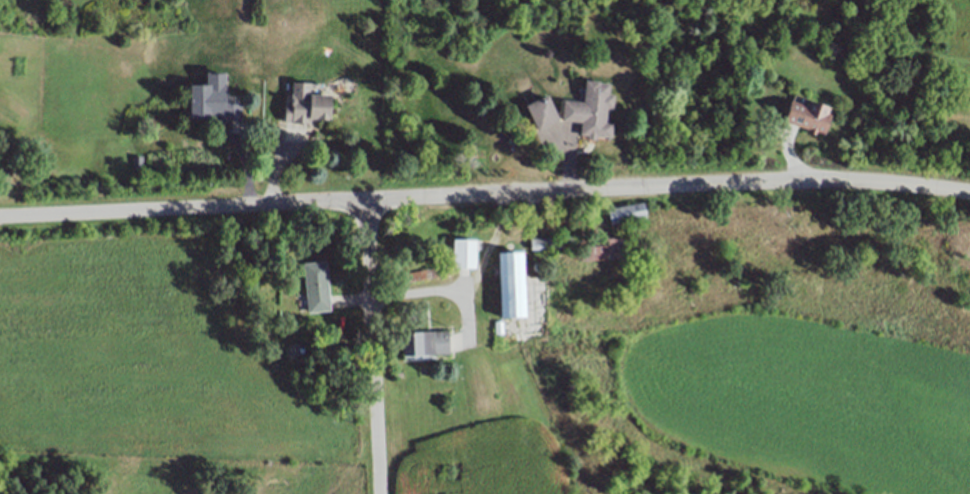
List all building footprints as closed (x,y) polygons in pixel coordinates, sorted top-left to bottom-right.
[(292,81),(309,82),(309,91),(329,92),(328,116),(315,116),(315,120),(310,120),(310,123),(291,122),(291,120),(284,120),(284,102),(292,102),(292,81)] [(612,96),(611,109),(606,109),(606,123),(612,123),(611,137),(597,137),(597,141),(588,140),(588,137),(578,137),(579,123),(562,122),(563,102),(583,103),(584,82),(608,83),(607,95),(612,96)] [(189,98),(206,98),(206,85),(226,84),(226,102),(240,102),(240,118),(220,119),(220,117),(210,117),(210,116),(190,117),(189,98)] [(558,120),(538,131),(524,106),(545,95),(558,120)] [(784,120),(791,101),(807,106),(809,101),(830,108),(829,112),(832,113),(824,134),(784,120)] [(142,155),(142,167),(132,168),(131,155),(142,155)] [(607,208),(642,200),(646,217),(610,224),(607,208)] [(529,237),(572,234),(573,246),(530,249),(529,237)] [(450,235),(473,236),(472,267),(449,266),(450,235)] [(578,239),(621,236),(623,258),(581,261),(580,254),(579,254),(578,239)] [(494,248),(519,247),(522,313),(497,314),(494,248)] [(325,260),(329,310),(306,312),(302,262),(325,260)] [(446,260),(448,275),(403,282),(402,271),(434,267),(433,262),(446,260)] [(493,321),(503,321),(503,333),(494,333),(493,321)] [(448,327),(449,354),(398,356),(397,329),(448,327)]
